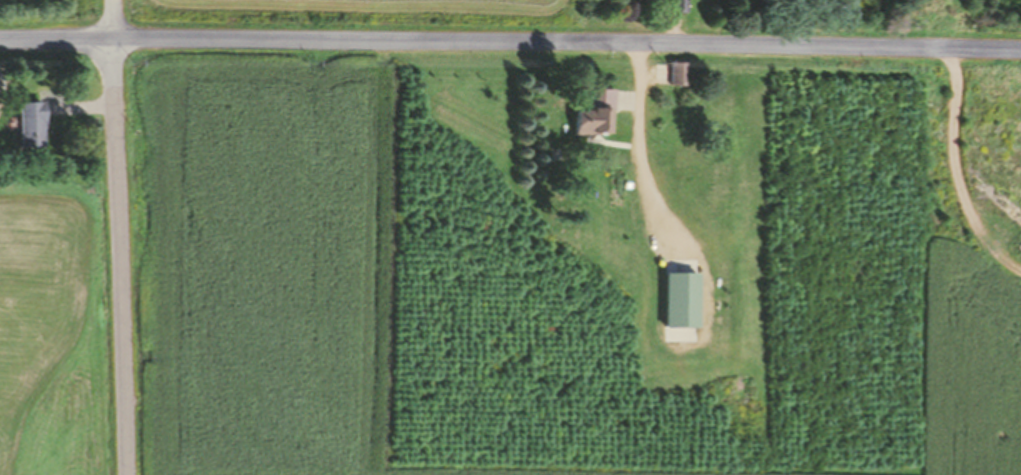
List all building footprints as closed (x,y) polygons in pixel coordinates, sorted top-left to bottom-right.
[(672,12),(686,12),(686,0),(672,0),(672,12)] [(685,61),(669,61),(669,85),(685,85),(685,61)] [(575,109),(575,134),(612,134),(613,89),(590,88),(590,109),(575,109)] [(18,145),(43,146),(44,102),(19,101),(18,145)] [(682,129),(697,129),(697,110),(682,110),(682,129)] [(664,328),(697,328),(697,273),(664,273),(664,328)]
